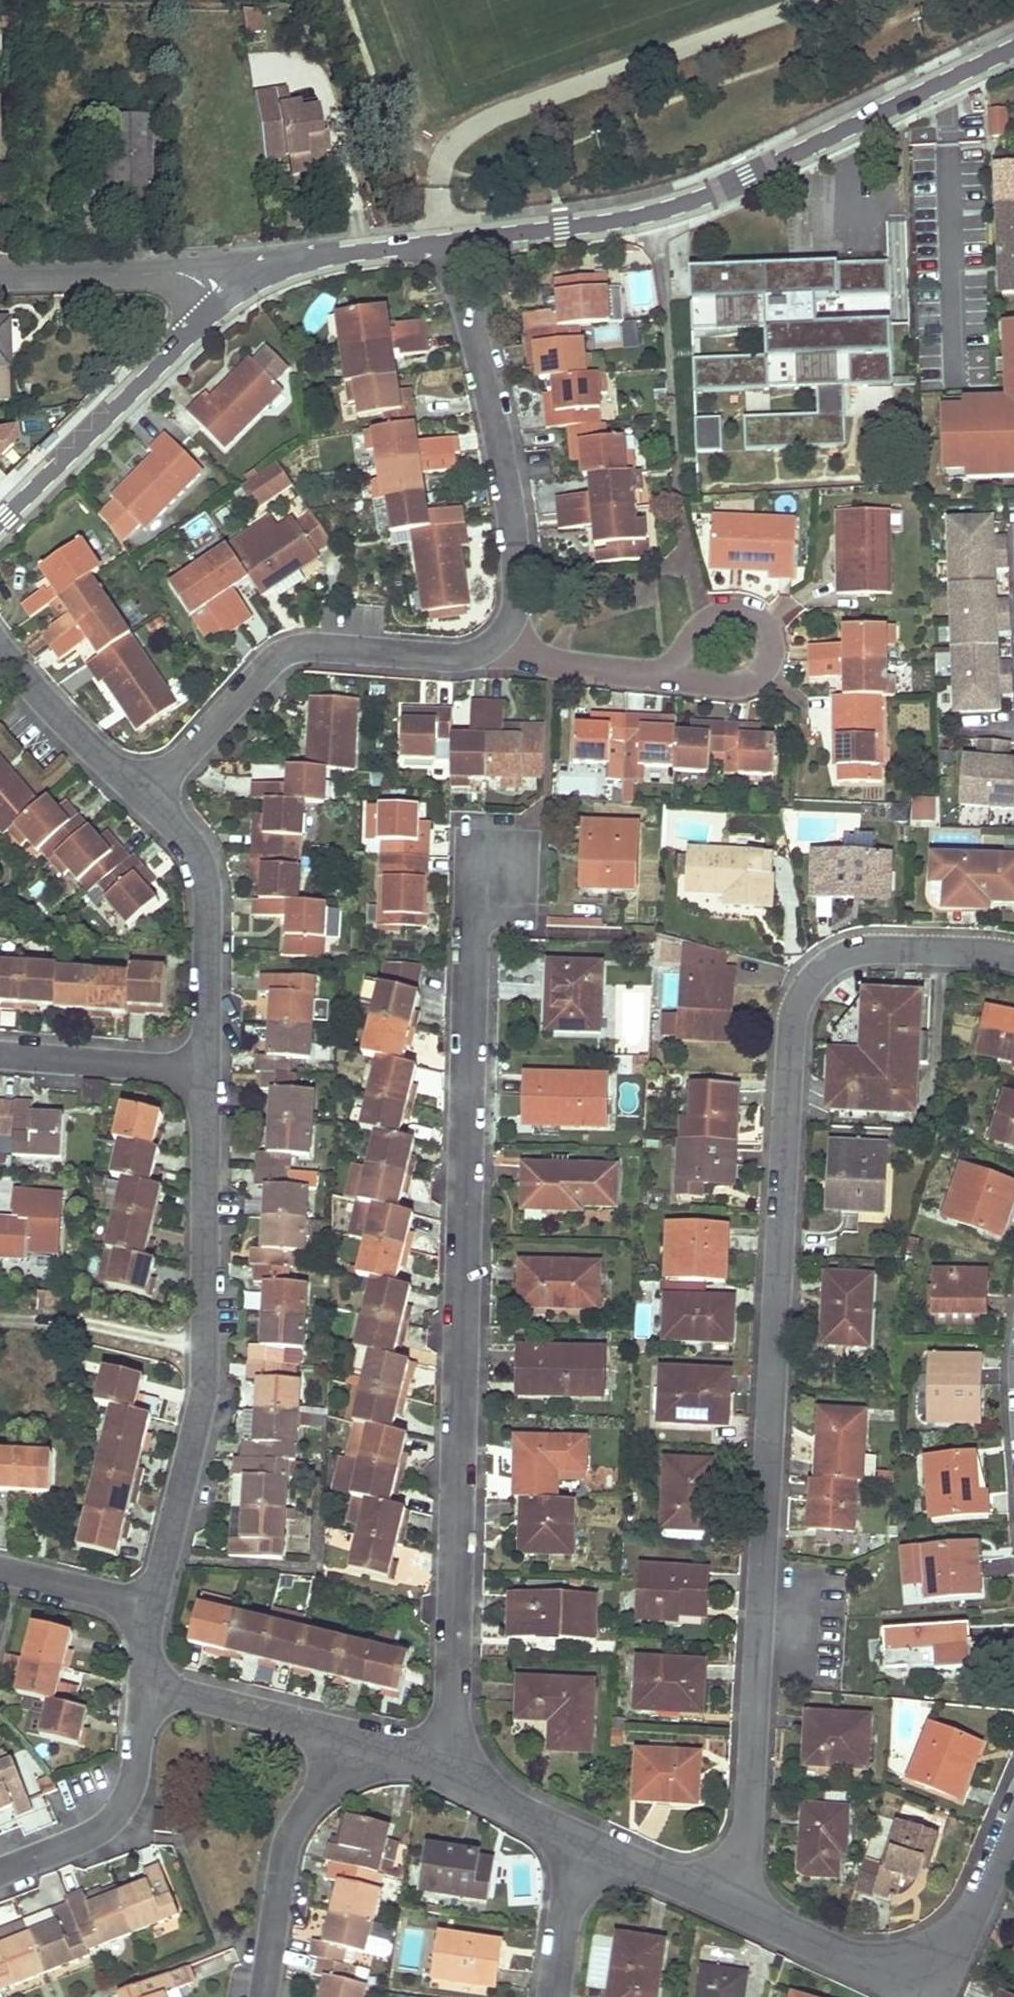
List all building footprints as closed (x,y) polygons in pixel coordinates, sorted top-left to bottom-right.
[(259,9),(242,9),(246,32),(261,31),(259,9)] [(287,91),(255,95),(264,161),(291,157),(309,155),(311,170),(328,168),(326,155),(330,155),(327,133),(323,133),(320,109),(290,113),(287,91)] [(991,110),(988,110),(990,138),(992,138),(1009,137),(1008,109),(991,110)] [(108,140),(108,191),(132,192),(134,198),(151,197),(151,118),(134,119),(134,139),(108,140)] [(134,119),(109,120),(108,140),(134,139),(134,119)] [(291,157),(293,173),(311,170),(309,155),(291,157)] [(1013,297),(1013,166),(993,167),(999,298),(1013,297)] [(891,296),(890,264),(691,270),(693,333),(766,330),(767,358),(694,361),(695,392),(818,388),(819,416),(745,419),(746,452),(847,448),(845,388),(894,387),(892,325),(818,328),(818,299),(891,296)] [(524,315),(525,331),(580,327),(608,324),(607,307),(610,307),(608,289),(607,276),(585,278),(586,291),(557,293),(559,317),(552,318),(551,313),(524,315)] [(585,278),(556,280),(557,293),(586,291),(585,278)] [(624,323),(621,287),(608,289),(610,307),(607,307),(608,324),(624,323)] [(342,332),(344,348),(426,336),(423,322),(397,326),(398,330),(391,332),(387,308),(336,316),(338,333),(342,332)] [(634,324),(624,325),(626,346),(636,345),(634,324)] [(1003,327),(1006,400),(963,401),(963,408),(940,409),(943,477),(966,476),(966,483),(1013,482),(1013,326),(1003,327)] [(541,379),(553,378),(593,375),(592,357),(583,358),(582,342),(580,327),(525,331),(527,357),(539,356),(540,365),(541,379)] [(343,363),(346,383),(396,375),(393,352),(401,351),(401,356),(428,352),(426,336),(344,348),(346,362),(343,363)] [(291,371),(269,349),(255,363),(277,385),(291,371)] [(539,356),(527,357),(528,366),(540,365),(539,356)] [(187,412),(224,449),(267,406),(263,401),(278,386),(277,385),(255,363),(253,361),(235,379),(232,377),(209,400),(204,395),(187,412)] [(568,427),(597,425),(601,425),(600,410),(602,409),(600,395),(607,395),(605,374),(593,375),(553,378),(555,393),(555,404),(545,404),(547,429),(568,427)] [(384,414),(387,429),(415,424),(410,392),(399,394),(396,375),(346,383),(349,404),(357,403),(359,417),(384,414)] [(278,386),(263,401),(267,406),(283,390),(278,386)] [(555,393),(544,394),(545,404),(555,404),(555,393)] [(697,453),(723,452),(722,420),(696,421),(697,453)] [(377,465),(455,454),(460,453),(458,438),(453,439),(425,443),(426,448),(419,449),(415,424),(387,429),(364,432),(367,451),(375,449),(377,465)] [(601,425),(597,425),(598,441),(608,440),(606,424),(601,425)] [(582,462),(583,477),(589,476),(635,472),(634,452),(626,452),(624,438),(608,440),(598,441),(597,425),(568,427),(570,453),(581,452),(582,462)] [(15,439),(14,428),(0,430),(0,454),(15,439)] [(161,514),(204,471),(166,434),(150,450),(155,455),(132,478),(135,481),(116,501),(100,516),(111,527),(126,549),(145,530),(140,524),(155,508),(161,514)] [(581,452),(570,453),(571,463),(582,462),(581,452)] [(371,481),(374,501),(386,499),(424,493),(421,469),(429,468),(430,473),(457,469),(455,454),(377,465),(379,480),(371,481)] [(295,485),(280,462),(243,487),(259,510),(295,485)] [(556,498),(558,514),(635,507),(634,493),(643,492),(641,472),(635,472),(589,476),(590,495),(556,498)] [(116,501),(135,481),(132,478),(112,498),(116,501)] [(386,499),(392,534),(410,531),(464,523),(462,508),(434,513),(434,516),(428,517),(424,493),(386,499)] [(649,559),(646,522),(636,523),(635,507),(558,514),(559,531),(587,528),(587,522),(593,522),(595,547),(628,544),(629,549),(621,550),(622,561),(649,559)] [(155,508),(140,524),(145,530),(161,514),(155,508)] [(316,552),(317,554),(334,543),(312,511),(296,522),(316,552)] [(837,593),(892,593),(891,531),(883,531),(883,511),(849,511),(849,538),(844,538),(844,572),(836,572),(837,593)] [(849,538),(849,511),(836,511),(836,572),(844,572),(844,538),(849,538)] [(250,578),(262,596),(274,589),(280,597),(305,581),(299,572),(295,566),(316,552),(296,522),(282,532),(278,526),(272,516),(228,545),(250,578)] [(292,516),(278,526),(282,532),(296,522),(292,516)] [(1009,538),(994,538),(993,517),(951,519),(957,716),(1000,714),(999,694),(1013,694),(1013,663),(998,664),(997,631),(1012,631),(1011,600),(996,601),(995,568),(1010,568),(1009,538)] [(793,575),(795,522),(736,519),(736,529),(713,528),(711,559),(738,560),(738,565),(771,567),(771,574),(793,575)] [(419,593),(426,592),(429,613),(465,607),(461,580),(466,579),(461,546),(468,545),(464,523),(410,531),(419,593)] [(22,605),(31,618),(49,605),(92,576),(103,569),(84,540),(40,569),(47,580),(41,584),(45,589),(22,605)] [(240,625),(253,616),(234,589),(250,578),(228,545),(199,564),(240,625)] [(316,552),(295,566),(299,572),(320,558),(317,554),(316,552)] [(226,634),(240,625),(199,564),(170,584),(205,635),(211,631),(213,635),(222,629),(226,634)] [(49,605),(59,620),(41,633),(50,646),(112,605),(92,576),(49,605)] [(470,607),(466,579),(461,580),(465,607),(470,607)] [(429,613),(426,592),(419,593),(422,614),(429,613)] [(50,646),(59,660),(88,640),(99,656),(131,635),(112,605),(50,646)] [(465,607),(429,613),(430,620),(466,615),(465,607)] [(894,626),(843,627),(843,650),(835,651),(835,646),(810,646),(810,663),(887,661),(899,661),(899,646),(894,646),(894,626)] [(99,656),(86,665),(98,683),(104,679),(122,707),(127,704),(142,727),(170,708),(159,690),(165,686),(131,635),(99,656)] [(880,696),(895,696),(895,676),(887,677),(887,661),(810,663),(809,663),(809,678),(836,678),(836,673),(844,673),(844,697),(880,696)] [(165,686),(159,690),(170,708),(177,703),(165,686)] [(841,765),(841,782),(870,781),(869,766),(876,766),(876,747),(881,747),(880,696),(844,697),(832,697),(833,741),(838,741),(838,765),(841,765)] [(327,770),(347,771),(348,752),(356,752),(357,700),(311,698),(308,744),(314,744),(314,769),(327,770)] [(488,704),(486,780),(502,780),(502,788),(521,789),(522,777),(543,777),(545,725),(526,724),(526,738),(522,738),(496,737),(496,731),(503,731),(504,701),(488,701),(488,704)] [(471,779),(486,780),(488,704),(472,703),(471,731),(477,731),(476,737),(452,736),(451,761),(451,786),(470,787),(471,779)] [(453,711),(428,710),(403,709),(402,760),(451,761),(452,736),(453,711)] [(602,715),(591,714),(591,726),(601,726),(602,715)] [(575,763),(609,764),(610,753),(625,753),(625,745),(626,716),(602,715),(601,726),(591,726),(577,725),(575,763)] [(625,745),(641,746),(640,766),(675,768),(676,733),(676,729),(662,729),(653,728),(653,717),(626,716),(625,745)] [(662,717),(653,717),(653,728),(662,729),(662,717)] [(701,723),(691,722),(691,734),(700,734),(701,723)] [(711,754),(726,754),(727,724),(701,723),(700,734),(691,734),(676,733),(675,768),(674,772),(710,773),(711,754)] [(739,774),(774,776),(776,737),(761,736),(752,736),(752,725),(727,724),(726,754),(740,755),(739,774)] [(761,725),(752,725),(752,736),(761,736),(761,725)] [(1009,763),(1010,743),(980,741),(979,760),(964,759),(960,805),(1013,809),(1013,763),(1009,763)] [(8,830),(40,803),(10,768),(7,771),(0,763),(0,833),(2,835),(8,830)] [(876,766),(869,766),(870,781),(882,781),(882,766),(876,766)] [(305,803),(325,804),(327,770),(314,769),(288,768),(287,791),(280,791),(281,786),(253,784),(252,800),(267,801),(305,803)] [(936,797),(915,796),(913,820),(934,821),(936,797)] [(49,861),(89,826),(72,807),(63,815),(56,808),(47,797),(40,803),(8,830),(22,845),(28,840),(47,863),(49,861)] [(66,800),(56,808),(63,815),(72,807),(66,800)] [(267,801),(266,816),(255,815),(254,826),(253,850),(302,853),(305,803),(267,801)] [(907,805),(893,804),(892,820),(906,821),(907,805)] [(380,842),(381,806),(368,805),(366,841),(380,842)] [(382,857),(429,857),(430,834),(419,834),(420,822),(420,808),(381,806),(380,842),(382,842),(382,857)] [(431,822),(420,822),(419,834),(430,834),(431,822)] [(638,826),(586,823),(585,846),(592,846),(590,890),(614,890),(637,891),(638,826)] [(85,876),(95,887),(97,885),(130,857),(114,838),(105,846),(99,838),(89,826),(49,861),(63,876),(69,870),(79,881),(85,876)] [(107,831),(99,838),(105,846),(114,838),(107,831)] [(847,844),(875,845),(876,834),(847,832),(847,844)] [(302,853),(253,850),(251,874),(251,886),(261,886),(260,900),(299,902),(302,853)] [(727,908),(771,909),(775,855),(688,851),(689,857),(687,878),(687,893),(727,894),(727,908)] [(105,899),(128,925),(157,899),(148,888),(142,882),(151,874),(133,854),(130,857),(97,885),(108,897),(105,899)] [(856,894),(891,894),(892,855),(815,854),(814,898),(856,899),(856,894)] [(933,899),(989,901),(1013,902),(1013,859),(935,856),(933,899)] [(378,926),(422,927),(425,898),(429,857),(382,857),(380,857),(378,905),(373,905),(372,922),(377,922),(378,926)] [(689,857),(678,857),(677,877),(687,878),(689,857)] [(151,874),(142,882),(148,888),(156,881),(151,874)] [(108,897),(97,885),(95,887),(86,895),(96,907),(105,899),(108,897)] [(989,913),(989,901),(933,899),(933,911),(989,913)] [(288,913),(286,957),(325,959),(328,904),(299,902),(260,900),(254,900),(253,916),(281,918),(281,912),(288,913)] [(603,917),(548,917),(548,927),(603,927),(603,917)] [(682,1037),(681,1039),(702,1040),(702,1031),(730,1032),(732,985),(725,985),(726,969),(727,953),(685,941),(682,1022),(682,1037)] [(169,955),(132,952),(131,968),(168,971),(169,955)] [(424,963),(387,963),(383,981),(368,977),(358,1017),(373,1020),(411,1030),(414,1017),(421,991),(417,990),(424,963)] [(555,1032),(602,1032),(604,965),(550,964),(549,986),(556,986),(555,1032)] [(0,965),(0,1004),(4,1004),(21,1005),(23,967),(0,965)] [(59,969),(23,967),(21,1005),(43,1007),(56,1008),(59,971),(59,969)] [(131,976),(129,1007),(149,1009),(165,1010),(168,971),(131,968),(131,976)] [(680,969),(668,969),(668,1011),(680,1011),(680,969)] [(56,1008),(56,1010),(78,1011),(93,1012),(94,974),(59,971),(56,1008)] [(131,976),(94,974),(93,1012),(109,1014),(128,1015),(129,1007),(131,976)] [(316,980),(264,977),(262,993),(274,994),(271,1024),(313,1028),(316,980)] [(829,1112),(916,1115),(918,1063),(919,1036),(920,996),(865,993),(865,996),(832,1035),(829,1112)] [(979,1055),(1013,1062),(1013,1014),(989,1009),(979,1055)] [(364,1055),(379,1059),(403,1065),(406,1052),(411,1030),(373,1020),(364,1055)] [(682,1022),(667,1022),(666,1036),(682,1037),(682,1022)] [(313,1028),(271,1024),(270,1056),(259,1056),(258,1073),(264,1073),(291,1074),(292,1059),(312,1060),(313,1028)] [(730,1032),(702,1031),(702,1040),(730,1041),(730,1032)] [(928,1037),(919,1036),(918,1063),(927,1064),(928,1037)] [(379,1059),(370,1094),(409,1103),(412,1091),(418,1069),(403,1065),(379,1059)] [(264,1073),(264,1090),(273,1091),(296,1092),(297,1075),(291,1074),(264,1073)] [(606,1077),(527,1075),(527,1118),(560,1118),(559,1127),(605,1127),(606,1077)] [(738,1088),(694,1086),(692,1119),(684,1119),(683,1140),(726,1142),(726,1134),(736,1134),(738,1088)] [(273,1091),(273,1122),(313,1125),(314,1093),(296,1092),(273,1091)] [(362,1129),(378,1133),(401,1138),(404,1125),(409,1103),(370,1094),(362,1129)] [(1013,1147),(1013,1097),(1006,1094),(992,1140),(1013,1147)] [(523,1097),(503,1097),(503,1116),(523,1116),(523,1097)] [(0,1114),(0,1155),(13,1156),(17,1104),(1,1103),(1,1114),(0,1114)] [(33,1105),(17,1104),(13,1156),(62,1159),(65,1117),(33,1115),(33,1105)] [(163,1115),(124,1105),(115,1140),(122,1142),(154,1149),(158,1132),(163,1115)] [(560,1118),(527,1118),(525,1126),(559,1127),(560,1118)] [(313,1125),(273,1122),(269,1154),(259,1154),(258,1169),(292,1173),(292,1156),(311,1156),(313,1125)] [(378,1133),(369,1168),(408,1176),(411,1168),(417,1143),(401,1138),(378,1133)] [(702,1182),(735,1184),(737,1144),(726,1142),(683,1140),(682,1140),(680,1195),(702,1196),(702,1182)] [(154,1149),(122,1142),(114,1177),(125,1180),(151,1185),(156,1168),(160,1151),(154,1149)] [(841,1210),(881,1212),(882,1186),(879,1186),(879,1165),(885,1166),(886,1146),(832,1143),(830,1182),(842,1184),(841,1210)] [(361,1203),(369,1168),(352,1163),(343,1198),(356,1201),(361,1203)] [(524,1200),(524,1221),(583,1222),(584,1206),(617,1206),(618,1168),(525,1166),(524,1200)] [(1001,1238),(1010,1211),(1006,1209),(1013,1188),(1013,1186),(962,1167),(944,1218),(1001,1238)] [(361,1203),(375,1206),(399,1212),(402,1200),(408,1176),(369,1168),(361,1203)] [(292,1173),(258,1169),(257,1186),(268,1187),(267,1218),(307,1221),(309,1189),(291,1187),(292,1173)] [(125,1180),(116,1215),(154,1226),(157,1214),(163,1189),(151,1185),(125,1180)] [(842,1184),(830,1182),(828,1210),(841,1210),(842,1184)] [(361,1203),(356,1201),(347,1236),(367,1241),(375,1206),(361,1203)] [(375,1206),(367,1241),(406,1251),(408,1241),(415,1215),(399,1212),(375,1206)] [(116,1215),(108,1250),(118,1251),(146,1259),(150,1243),(154,1226),(116,1215)] [(307,1221),(267,1218),(265,1250),(253,1249),(252,1266),(256,1266),(287,1268),(288,1252),(306,1253),(307,1221)] [(19,1259),(20,1246),(27,1247),(29,1222),(0,1220),(0,1258),(19,1259)] [(316,1253),(318,1221),(312,1221),(307,1221),(306,1253),(316,1253)] [(704,1226),(670,1225),(667,1280),(707,1283),(726,1283),(728,1254),(729,1234),(703,1233),(704,1226)] [(75,1235),(73,1247),(84,1249),(85,1237),(75,1235)] [(373,1280),(398,1286),(402,1271),(406,1251),(367,1241),(359,1277),(364,1278),(373,1280)] [(27,1247),(20,1246),(19,1259),(27,1260),(27,1247)] [(118,1251),(110,1288),(149,1296),(152,1280),(156,1261),(146,1259),(118,1251)] [(600,1265),(522,1264),(522,1281),(521,1303),(548,1302),(548,1308),(580,1309),(580,1303),(599,1303),(600,1265)] [(287,1268),(256,1266),(256,1282),(267,1284),(265,1314),(306,1317),(308,1285),(300,1285),(289,1284),(290,1268),(287,1268)] [(300,1269),(290,1268),(289,1284),(300,1285),(300,1269)] [(982,1317),(984,1317),(985,1273),(935,1271),(935,1316),(936,1316),(982,1317)] [(843,1345),(868,1346),(872,1277),(826,1275),(824,1308),(828,1308),(825,1344),(843,1345)] [(373,1280),(364,1278),(361,1291),(369,1293),(373,1280)] [(369,1293),(364,1315),(405,1324),(408,1311),(413,1290),(398,1286),(373,1280),(369,1293)] [(665,1340),(732,1343),(734,1310),(723,1310),(722,1298),(707,1297),(707,1283),(667,1280),(661,1280),(661,1296),(667,1296),(665,1340)] [(39,1292),(38,1311),(43,1312),(62,1313),(63,1294),(39,1292)] [(734,1297),(722,1298),(723,1310),(734,1310),(734,1297)] [(306,1317),(265,1314),(263,1346),(252,1346),(251,1362),(285,1363),(286,1348),(304,1349),(306,1317)] [(356,1350),(371,1353),(396,1360),(400,1343),(405,1324),(364,1315),(356,1350)] [(982,1317),(936,1316),(936,1327),(982,1327),(982,1317)] [(604,1349),(521,1347),(520,1384),(548,1385),(548,1397),(603,1397),(604,1349)] [(371,1353),(363,1388),(403,1397),(406,1381),(410,1363),(396,1360),(371,1353)] [(933,1419),(979,1421),(980,1391),(981,1358),(931,1356),(930,1419),(933,1419)] [(285,1363),(251,1362),(249,1378),(260,1379),(258,1410),(299,1414),(302,1382),(295,1381),(297,1364),(285,1363)] [(144,1377),(106,1368),(97,1403),(113,1406),(135,1412),(140,1395),(144,1377)] [(663,1368),(660,1423),(700,1424),(701,1411),(729,1412),(730,1372),(663,1368)] [(548,1385),(520,1384),(519,1397),(548,1397),(548,1385)] [(363,1388),(355,1386),(347,1421),(355,1423),(363,1388)] [(370,1427),(394,1432),(398,1414),(403,1397),(363,1388),(355,1423),(370,1427)] [(113,1406),(104,1442),(143,1452),(148,1434),(153,1417),(135,1412),(113,1406)] [(299,1414),(258,1410),(256,1443),(245,1442),(244,1459),(297,1463),(299,1427),(311,1427),(312,1415),(299,1414)] [(256,1443),(258,1410),(247,1410),(245,1442),(256,1443)] [(822,1453),(821,1480),(857,1483),(870,1482),(871,1459),(863,1458),(865,1413),(821,1410),(818,1453),(822,1453)] [(729,1412),(701,1411),(700,1424),(728,1426),(729,1412)] [(370,1427),(355,1423),(351,1436),(367,1440),(370,1427)] [(367,1440),(362,1462),(400,1471),(404,1455),(409,1436),(394,1432),(370,1427),(367,1440)] [(516,1456),(515,1499),(522,1499),(558,1499),(558,1479),(559,1463),(586,1463),(587,1438),(524,1437),(523,1456),(516,1456)] [(524,1437),(515,1437),(516,1456),(523,1456),(524,1437)] [(104,1442),(96,1478),(134,1486),(137,1474),(143,1452),(104,1442)] [(16,1492),(18,1453),(0,1453),(0,1492),(5,1492),(16,1492)] [(26,1493),(51,1494),(52,1455),(18,1453),(16,1492),(26,1493)] [(931,1517),(988,1513),(986,1492),(973,1493),(971,1475),(977,1474),(975,1455),(926,1458),(931,1517)] [(353,1498),(362,1462),(338,1457),(330,1493),(353,1498)] [(244,1459),(237,1459),(235,1476),(248,1477),(245,1509),(286,1511),(286,1502),(288,1477),(305,1478),(306,1463),(297,1463),(244,1459)] [(667,1459),(663,1530),(706,1531),(708,1506),(711,1506),(713,1462),(667,1459)] [(353,1498),(368,1501),(392,1506),(396,1489),(400,1471),(362,1462),(353,1498)] [(586,1463),(559,1463),(558,1479),(586,1480),(586,1463)] [(245,1509),(248,1477),(235,1476),(233,1509),(245,1509)] [(96,1478),(87,1514),(126,1523),(129,1510),(134,1486),(96,1478)] [(829,1545),(852,1547),(852,1529),(854,1530),(857,1483),(821,1480),(812,1479),(810,1528),(830,1529),(829,1545)] [(529,1554),(574,1554),(575,1500),(558,1499),(522,1499),(521,1518),(530,1519),(529,1554)] [(368,1501),(359,1536),(399,1545),(403,1528),(407,1509),(392,1506),(368,1501)] [(297,1503),(286,1502),(286,1511),(297,1512),(297,1503)] [(230,1556),(283,1560),(285,1519),(286,1511),(245,1509),(243,1540),(231,1539),(230,1556)] [(243,1540),(245,1509),(233,1509),(231,1539),(243,1540)] [(297,1512),(286,1511),(285,1519),(296,1521),(297,1512)] [(87,1514),(81,1547),(118,1557),(122,1540),(126,1523),(87,1514)] [(898,1526),(890,1526),(888,1536),(898,1535),(898,1526)] [(898,1535),(888,1536),(887,1547),(898,1548),(898,1535)] [(352,1571),(391,1580),(394,1565),(399,1545),(359,1536),(352,1571)] [(926,1599),(980,1595),(978,1562),(972,1562),(971,1545),(922,1548),(926,1599)] [(643,1566),(639,1620),(678,1622),(678,1616),(679,1608),(707,1609),(710,1571),(643,1566)] [(508,1623),(507,1638),(538,1639),(538,1623),(562,1623),(562,1640),(592,1639),(593,1595),(508,1594),(508,1623)] [(206,1647),(225,1652),(235,1613),(237,1604),(203,1595),(190,1644),(206,1647)] [(707,1609),(679,1608),(678,1616),(706,1618),(707,1609)] [(307,1618),(273,1610),(270,1622),(305,1631),(307,1618)] [(242,1657),(259,1661),(270,1622),(235,1613),(225,1652),(242,1657)] [(270,1622),(259,1661),(277,1666),(295,1670),(305,1631),(270,1622)] [(72,1633),(35,1624),(27,1660),(64,1668),(67,1656),(72,1633)] [(936,1671),(972,1668),(971,1652),(969,1625),(884,1631),(886,1669),(936,1666),(936,1671)] [(305,1631),(295,1670),(310,1673),(330,1677),(339,1638),(305,1631)] [(384,1691),(401,1695),(411,1648),(399,1645),(401,1636),(379,1631),(375,1648),(366,1687),(384,1691)] [(339,1638),(330,1677),(347,1682),(366,1687),(375,1648),(339,1638)] [(706,1662),(639,1658),(636,1708),(704,1713),(705,1685),(706,1662)] [(64,1668),(27,1660),(18,1694),(50,1702),(56,1703),(60,1686),(64,1668)] [(520,1679),(518,1718),(550,1720),(550,1751),(591,1752),(595,1683),(520,1679)] [(50,1702),(42,1736),(80,1746),(84,1729),(88,1712),(56,1703),(50,1702)] [(831,1767),(868,1769),(871,1717),(808,1713),(807,1731),(805,1762),(831,1764),(831,1767)] [(627,1718),(613,1717),(612,1730),(626,1730),(627,1718)] [(908,1777),(960,1799),(967,1782),(957,1777),(963,1761),(973,1766),(982,1746),(930,1725),(908,1777)] [(0,1752),(0,1766),(10,1762),(5,1750),(0,1752)] [(638,1751),(635,1801),(690,1804),(691,1778),(700,1778),(701,1754),(638,1751)] [(0,1766),(0,1810),(14,1805),(18,1815),(32,1809),(13,1761),(10,1762),(0,1766)] [(853,1789),(854,1768),(822,1767),(821,1787),(853,1789)] [(54,1780),(50,1775),(36,1781),(42,1795),(45,1794),(57,1789),(54,1780)] [(700,1778),(691,1778),(690,1804),(698,1804),(700,1778)] [(406,1811),(412,1812),(414,1796),(408,1795),(406,1811)] [(849,1809),(805,1806),(802,1842),(800,1867),(802,1873),(809,1876),(839,1879),(841,1853),(846,1853),(849,1809)] [(350,1817),(343,1815),(337,1837),(333,1836),(331,1844),(343,1847),(350,1817)] [(327,1860),(333,1862),(365,1870),(378,1874),(380,1866),(387,1838),(390,1827),(350,1817),(343,1847),(331,1844),(327,1860)] [(855,1888),(897,1901),(904,1877),(918,1881),(922,1868),(927,1869),(938,1834),(898,1822),(882,1867),(864,1860),(855,1888)] [(399,1842),(387,1838),(380,1866),(378,1874),(401,1880),(403,1871),(392,1869),(399,1842)] [(428,1846),(421,1891),(488,1901),(492,1875),(478,1872),(480,1858),(481,1853),(428,1846)] [(494,1860),(480,1858),(478,1872),(492,1875),(494,1860)] [(332,1911),(372,1922),(380,1892),(361,1887),(365,1870),(333,1862),(329,1878),(340,1881),(332,1911)] [(118,1893),(133,1931),(178,1913),(159,1866),(143,1872),(147,1882),(118,1893)] [(102,1891),(100,1888),(85,1895),(89,1905),(118,1893),(115,1886),(102,1891)] [(70,1906),(87,1949),(133,1931),(118,1893),(89,1905),(85,1895),(68,1901),(70,1906)] [(54,1913),(70,1906),(68,1901),(23,1919),(30,1935),(59,1923),(54,1913)] [(59,1923),(30,1935),(45,1974),(90,1956),(87,1949),(70,1906),(54,1913),(59,1923)] [(347,1948),(364,1953),(369,1934),(372,1922),(332,1911),(324,1942),(347,1948)] [(0,1928),(0,1946),(30,1935),(23,1919),(0,1928)] [(435,1977),(494,1986),(497,1964),(500,1943),(442,1933),(435,1977)] [(389,1939),(369,1934),(364,1953),(385,1957),(391,1954),(393,1945),(389,1939)] [(45,1974),(30,1935),(0,1946),(0,1991),(45,1974)] [(665,1941),(619,1935),(610,1985),(623,1987),(622,1996),(657,1996),(665,1941)] [(309,1956),(320,1958),(343,1964),(347,1948),(324,1942),(313,1940),(309,1956)] [(322,1996),(364,1996),(366,1988),(348,1983),(352,1967),(343,1964),(320,1958),(315,1974),(327,1978),(322,1996)] [(698,1996),(743,1996),(745,1982),(732,1980),(733,1971),(702,1966),(698,1996)] [(119,1993),(121,1996),(165,1996),(164,1993),(179,1987),(192,1982),(186,1967),(119,1993)] [(747,1973),(733,1971),(732,1980),(745,1982),(747,1973)] [(609,1996),(622,1996),(623,1987),(610,1985),(609,1996)] [(179,1987),(164,1993),(165,1996),(182,1996),(179,1987)]
